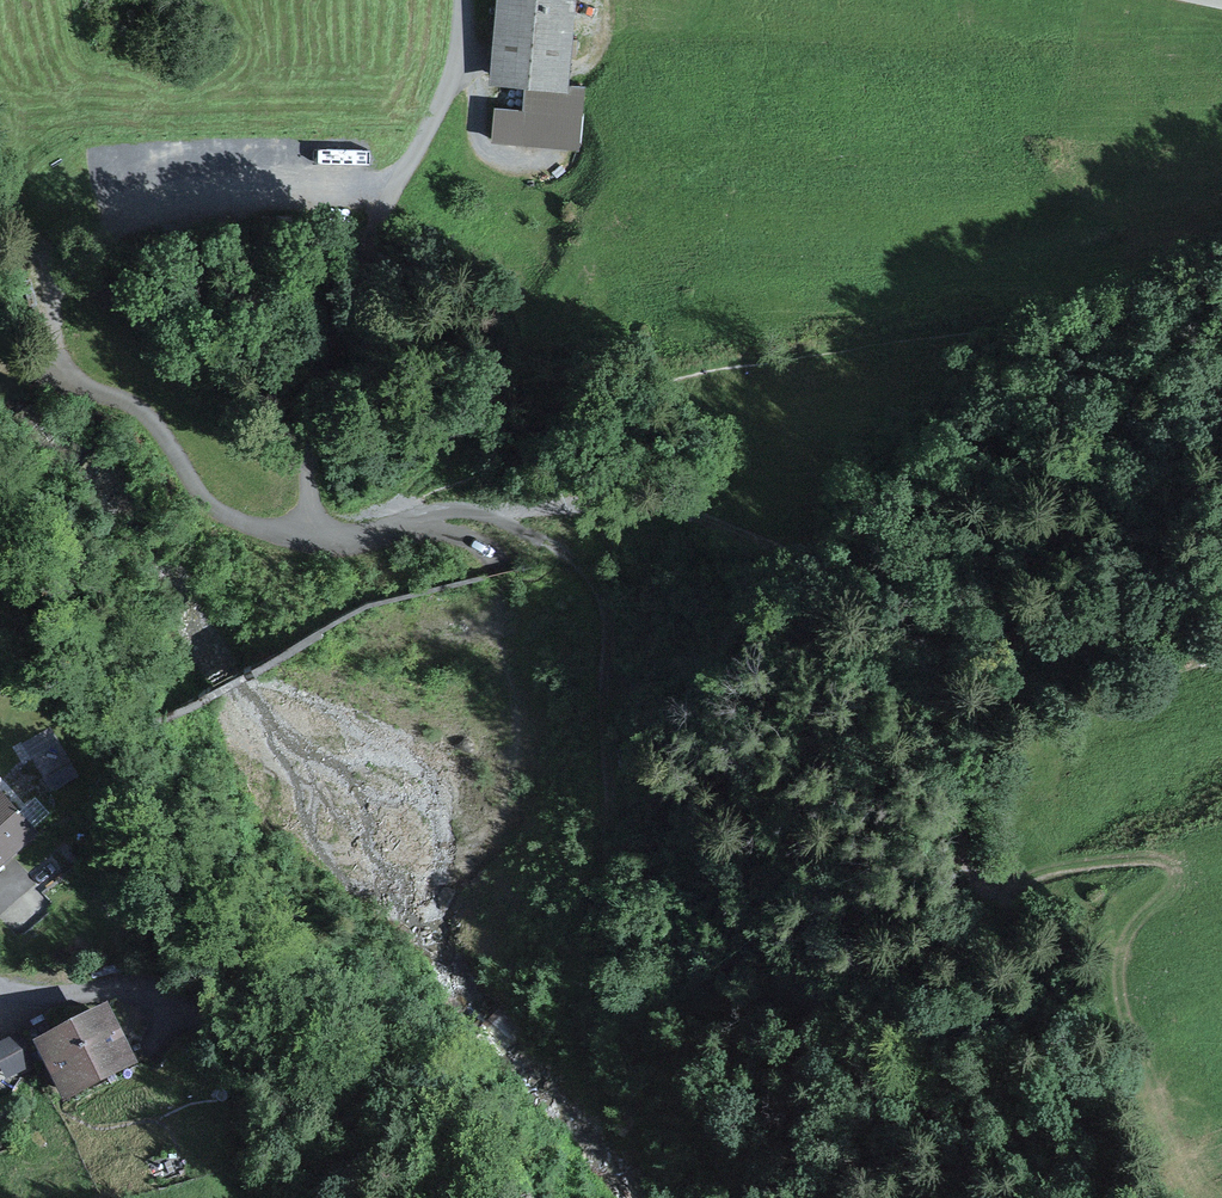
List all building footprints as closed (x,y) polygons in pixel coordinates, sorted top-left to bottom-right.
[(491,138),(579,146),(586,87),(561,84),(569,0),(504,0),(498,77),(526,80),(523,110),(494,107),(491,138)] [(1,857),(34,828),(0,789),(0,858),(1,857)] [(44,885),(65,870),(55,856),(34,871),(44,885)] [(127,1061),(105,1019),(58,1042),(46,1049),(52,1060),(68,1091),(127,1061)] [(9,1082),(52,1060),(46,1049),(58,1042),(48,1021),(0,1046),(0,1063),(9,1082)]
